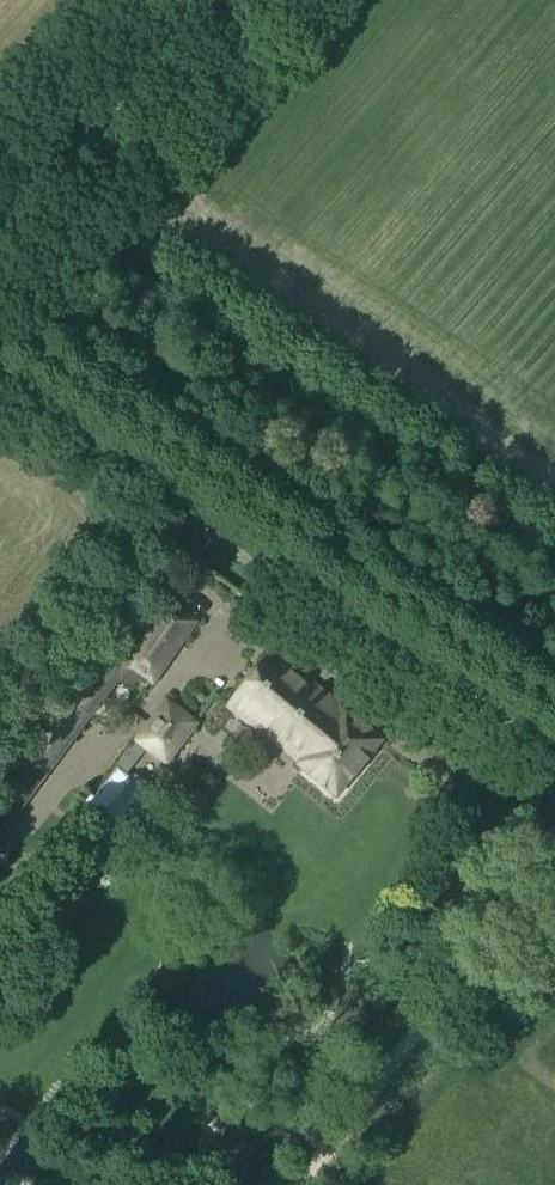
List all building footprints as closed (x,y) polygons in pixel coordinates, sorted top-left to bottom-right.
[(153,680),(193,623),(168,606),(128,663),(153,680)] [(125,661),(132,650),(124,644),(116,655),(125,661)] [(336,797),(384,742),(275,651),(227,706),(336,797)] [(48,777),(91,719),(86,715),(104,692),(108,695),(124,673),(121,670),(124,666),(106,652),(25,760),(48,777)] [(166,705),(138,741),(165,761),(192,724),(166,705)] [(78,856),(102,874),(130,837),(140,836),(147,830),(151,821),(150,812),(161,798),(146,787),(134,778),(132,781),(116,769),(93,799),(89,796),(79,809),(78,810),(77,812),(76,815),(76,817),(76,819),(77,821),(77,823),(79,825),(80,827),(82,828),(93,837),(78,856)]
